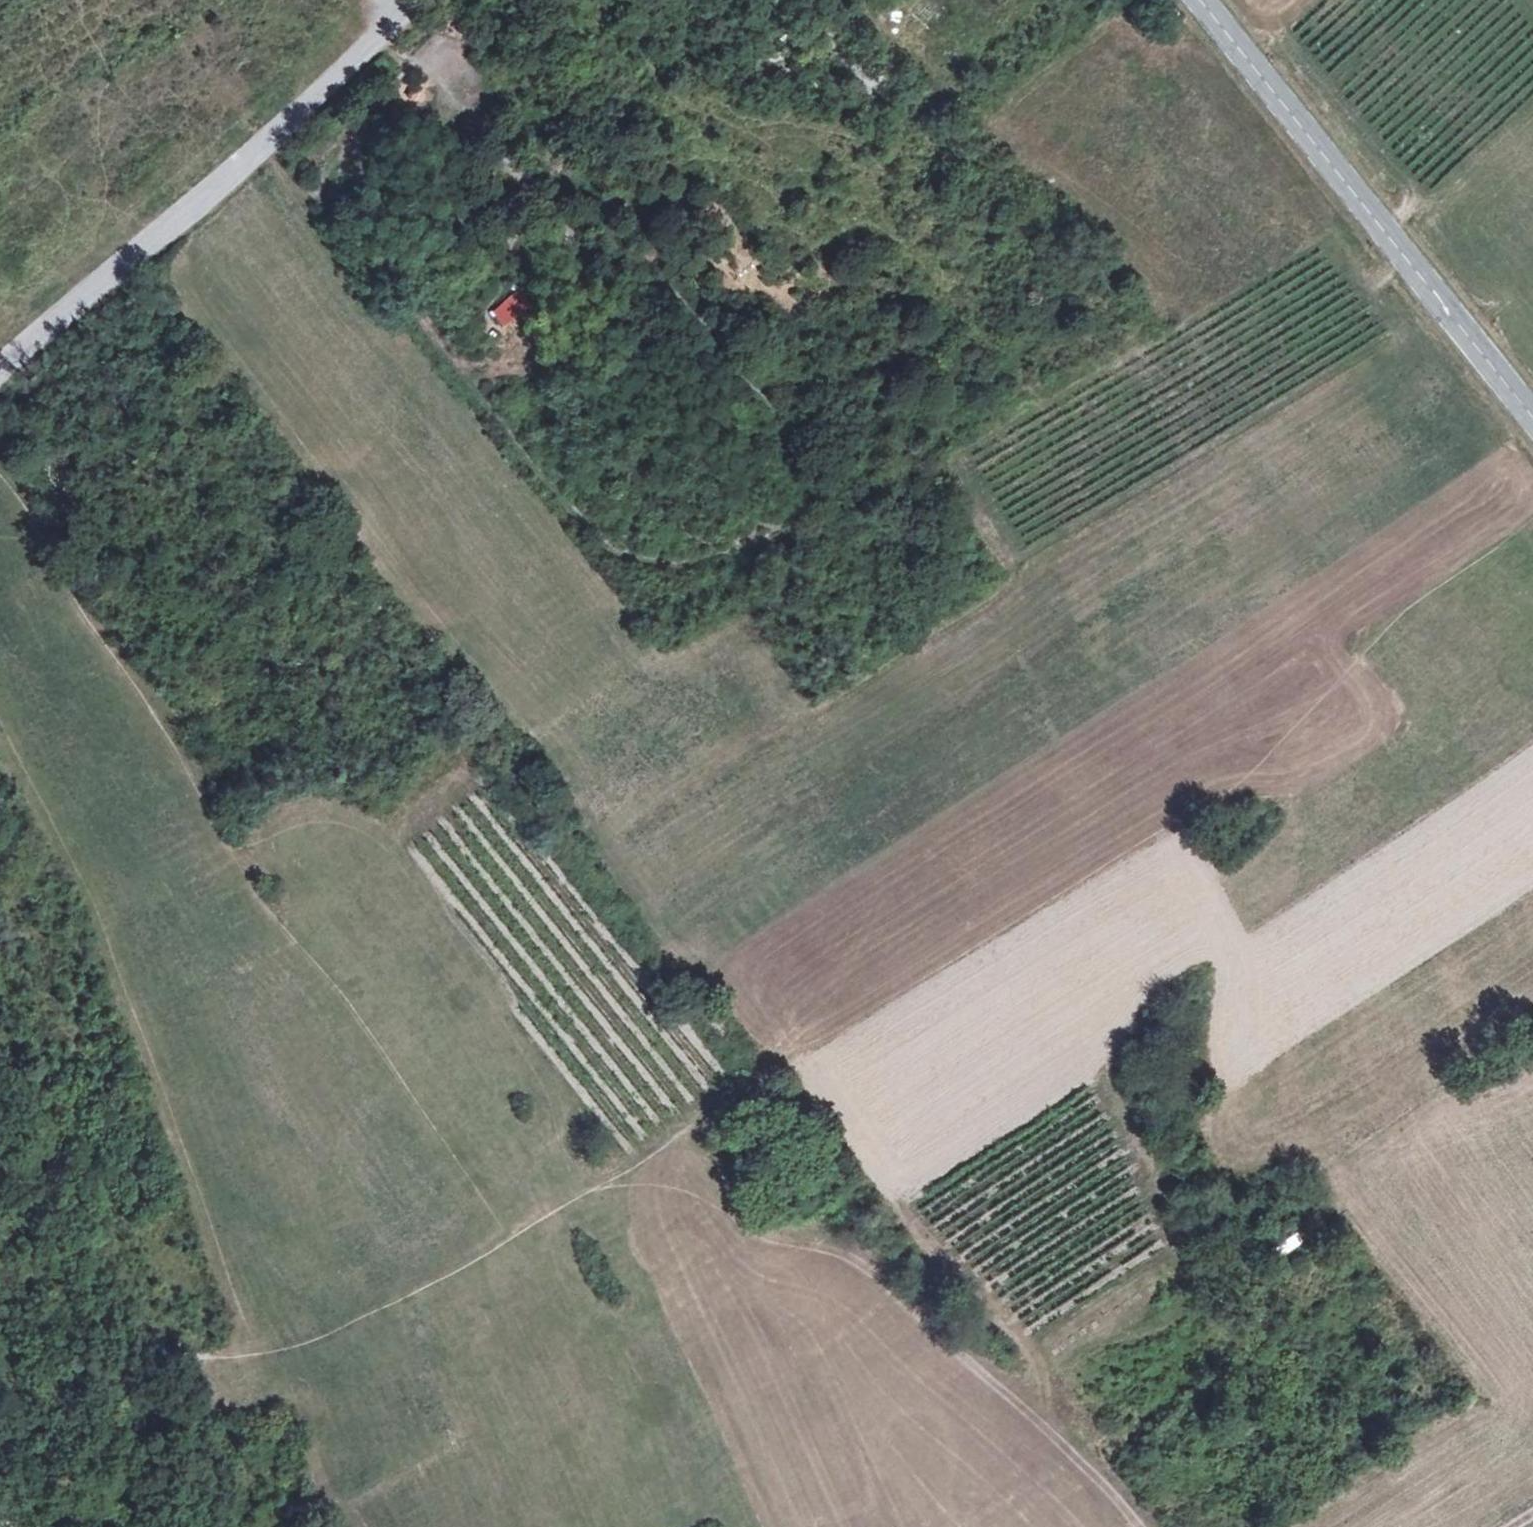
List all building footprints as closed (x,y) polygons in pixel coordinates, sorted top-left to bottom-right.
[(506,329),(532,305),(517,288),(491,312),(506,329)]
